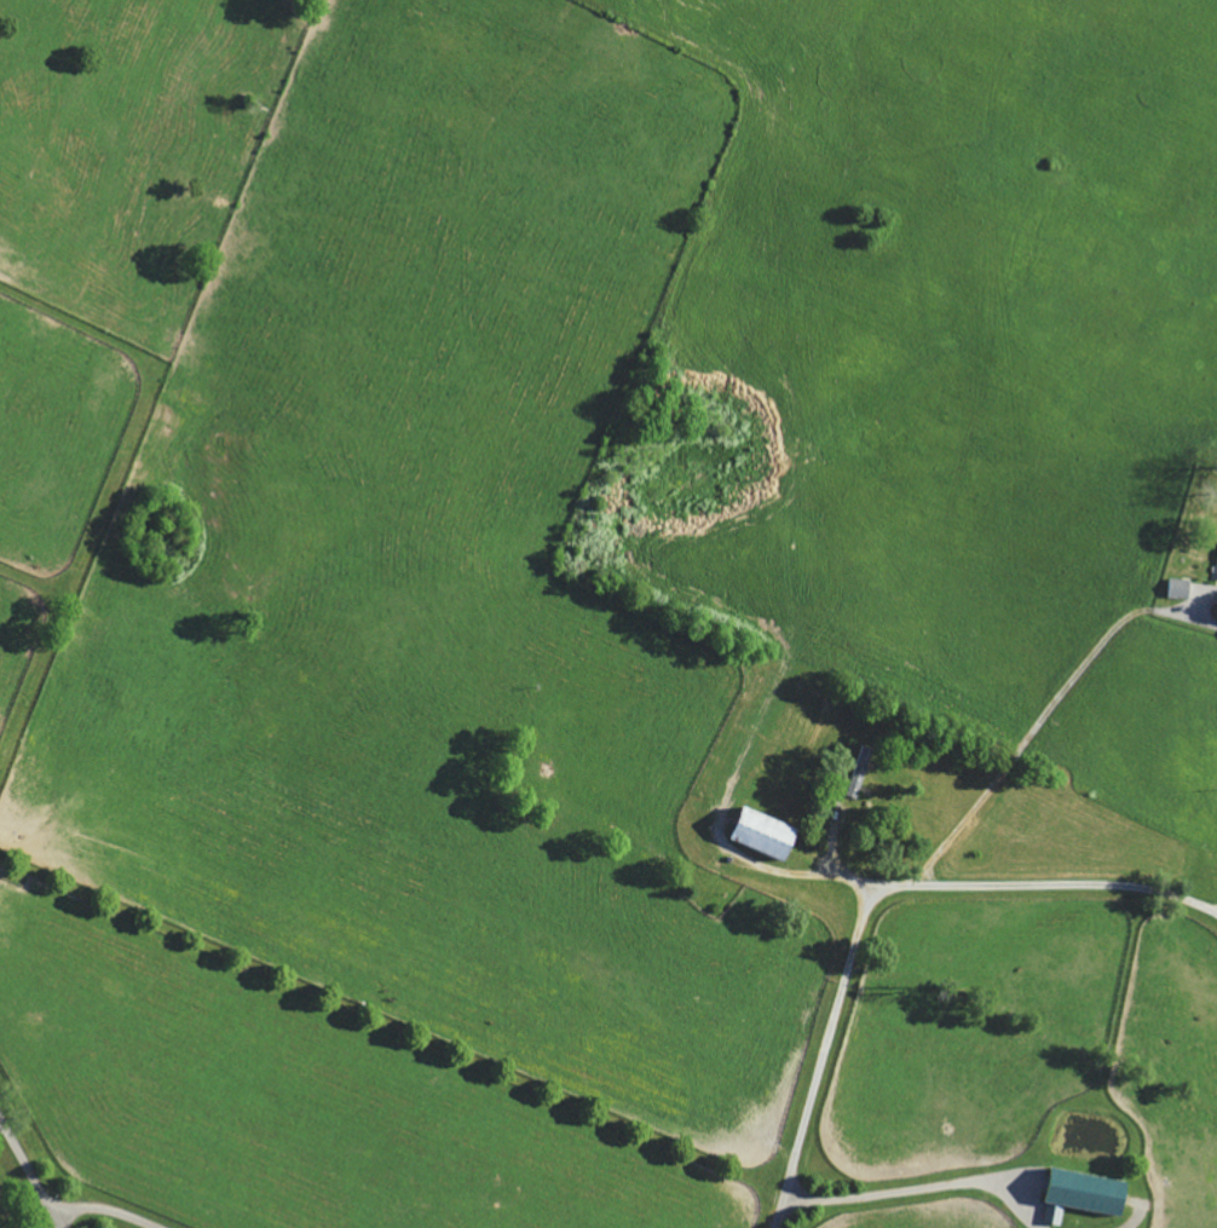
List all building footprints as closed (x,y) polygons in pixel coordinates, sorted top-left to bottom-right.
[(1196,581),(1171,580),(1170,599),(1195,600),(1196,581)] [(849,795),(863,799),(877,749),(864,745),(849,795)] [(809,829),(752,810),(741,843),(798,863),(809,829)] [(1138,1184),(1058,1169),(1048,1224),(1060,1226),(1063,1206),(1132,1219),(1138,1184)]
